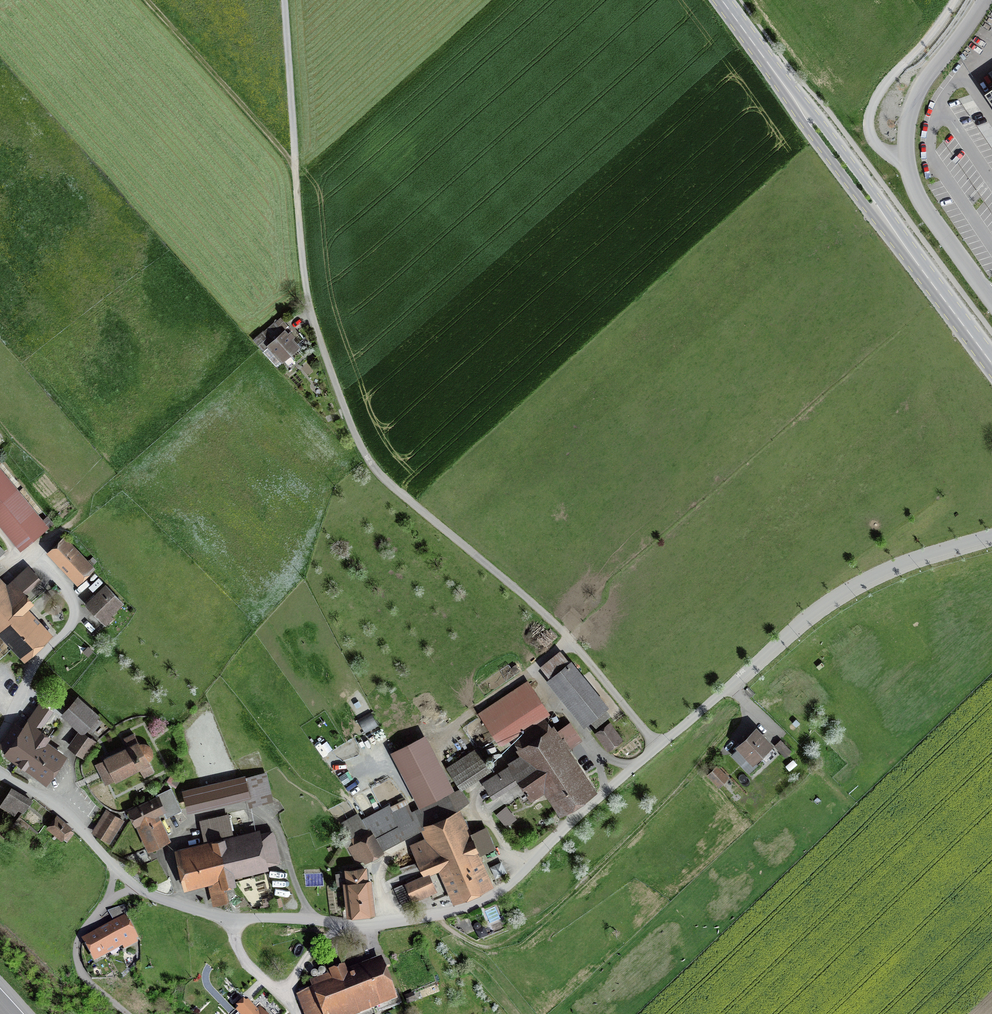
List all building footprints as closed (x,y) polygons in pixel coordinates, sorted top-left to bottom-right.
[(282,360),(297,346),(290,339),(293,336),(286,329),(282,332),(275,323),(264,333),(263,332),(253,340),(258,345),(259,344),(264,350),(269,346),(282,360)] [(16,542),(39,523),(0,475),(0,523),(16,542)] [(78,579),(89,568),(63,541),(52,551),(78,579)] [(0,588),(0,629),(1,630),(3,629),(25,653),(44,636),(22,612),(31,603),(23,595),(39,581),(29,569),(4,592),(0,588)] [(86,605),(101,621),(107,615),(108,615),(121,603),(105,587),(86,605)] [(542,660),(550,669),(569,653),(561,644),(542,660)] [(555,676),(590,719),(603,708),(568,665),(555,676)] [(497,738),(543,708),(528,684),(482,715),(497,738)] [(67,711),(85,728),(96,717),(77,700),(67,711)] [(45,777),(60,758),(42,745),(49,737),(40,731),(38,729),(51,712),(42,705),(23,730),(15,724),(0,744),(45,777)] [(366,731),(379,725),(374,711),(360,717),(366,731)] [(520,778),(532,796),(548,786),(563,809),(589,791),(563,751),(568,748),(554,726),(548,729),(543,722),(517,740),(527,755),(510,765),(511,767),(486,783),(494,794),(520,778)] [(608,744),(617,738),(609,727),(600,734),(608,744)] [(768,744),(756,731),(731,754),(749,772),(758,764),(752,758),(768,744)] [(72,746),(82,754),(91,742),(81,734),(72,746)] [(114,778),(115,780),(139,767),(144,776),(153,771),(149,762),(150,762),(149,760),(150,759),(151,757),(151,756),(152,755),(152,754),(152,752),(152,751),(151,750),(151,748),(150,747),(149,746),(147,745),(146,744),(144,744),(143,744),(141,744),(140,744),(139,743),(138,743),(134,734),(124,739),(128,748),(104,759),(105,760),(114,778)] [(426,740),(393,757),(420,808),(453,791),(426,740)] [(780,740),(775,746),(785,756),(791,751),(780,740)] [(460,786),(488,768),(477,751),(449,769),(460,786)] [(105,783),(114,778),(105,760),(96,765),(105,783)] [(710,776),(719,785),(726,778),(717,768),(710,776)] [(263,777),(186,795),(190,810),(267,792),(263,777)] [(131,811),(136,822),(163,809),(166,816),(181,809),(171,788),(156,795),(158,798),(131,811)] [(31,801),(13,789),(2,806),(13,813),(17,806),(23,810),(31,801)] [(497,811),(507,822),(517,813),(507,802),(497,811)] [(408,808),(393,814),(400,827),(412,822),(412,818),(408,808)] [(106,840),(120,818),(110,812),(96,834),(106,840)] [(487,882),(482,870),(480,871),(455,814),(427,826),(431,836),(411,846),(424,874),(407,882),(414,897),(433,888),(426,872),(444,865),(457,896),(487,882)] [(57,819),(51,827),(62,836),(68,828),(57,819)] [(141,827),(150,846),(165,839),(156,820),(141,827)] [(277,860),(272,834),(181,855),(187,882),(209,876),(216,905),(227,902),(223,886),(233,884),(230,871),(277,860)] [(355,844),(359,851),(374,842),(370,835),(355,844)] [(378,849),(374,842),(359,851),(364,859),(369,856),(368,855),(378,849)] [(352,912),(369,910),(364,868),(347,870),(352,912)] [(133,936),(134,935),(125,919),(85,941),(94,957),(121,942),(125,948),(137,942),(133,936)] [(306,1013),(340,1013),(375,1001),(379,1011),(399,1003),(395,993),(390,995),(379,966),(347,978),(344,968),(333,972),(330,965),(325,967),(327,975),(312,981),(316,990),(299,996),(306,1013)] [(239,1012),(241,1013),(264,1013),(258,1007),(255,1010),(248,1002),(239,1012)]
